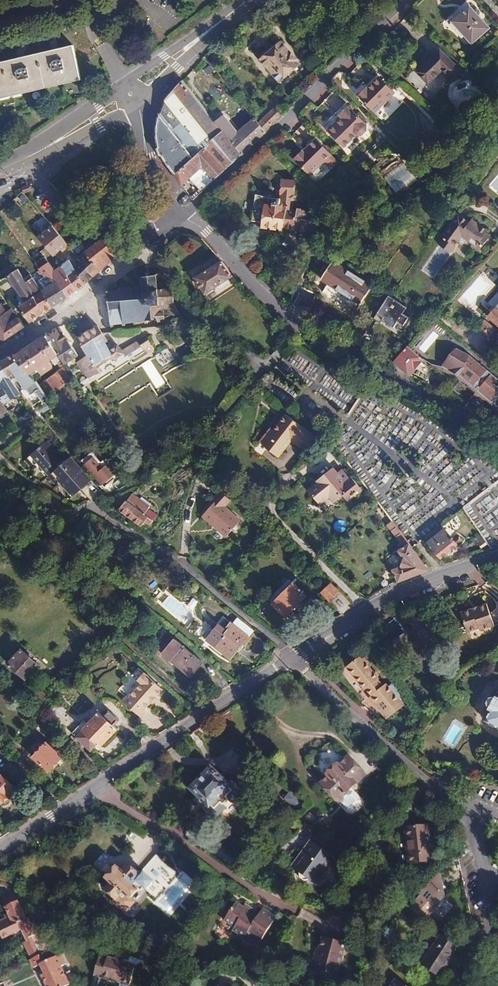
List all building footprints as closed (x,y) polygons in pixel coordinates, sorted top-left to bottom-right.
[(489,28),(470,6),(461,14),(454,20),(465,34),(473,42),(489,28)] [(461,37),(465,34),(454,20),(450,25),(461,37)] [(240,28),(235,31),(238,37),(244,33),(240,28)] [(397,32),(387,43),(394,51),(405,40),(397,32)] [(280,41),(273,47),(276,50),(282,45),(280,41)] [(276,50),(273,47),(270,50),(267,52),(270,55),(263,61),(281,82),(300,66),(298,63),(299,63),(291,54),(290,54),(282,45),(276,50)] [(80,77),(73,46),(62,48),(31,56),(0,63),(0,96),(80,77)] [(430,58),(417,72),(429,84),(443,70),(451,79),(461,70),(440,49),(430,58)] [(261,58),(263,61),(270,55),(267,52),(261,58)] [(0,96),(0,99),(81,80),(80,77),(0,96)] [(358,96),(375,113),(395,93),(379,77),(372,84),(373,84),(368,89),(367,89),(366,87),(362,92),(358,96)] [(456,109),(482,98),(473,77),(447,88),(456,109)] [(212,104),(205,109),(187,87),(183,81),(174,91),(165,101),(160,114),(157,127),(157,136),(159,146),(162,156),(168,165),(175,174),(174,175),(182,186),(199,169),(203,167),(207,171),(209,174),(215,180),(242,155),(230,140),(212,118),(219,113),(212,104)] [(194,82),(187,87),(205,109),(212,104),(194,82)] [(332,126),(327,131),(345,148),(357,135),(363,135),(367,131),(367,126),(368,125),(352,109),(351,110),(348,106),(339,115),(341,116),(343,118),(336,125),(335,123),(332,126)] [(274,109),(259,123),(266,132),(282,116),(274,109)] [(335,123),(336,125),(343,118),(341,116),(335,123)] [(259,123),(255,118),(243,128),(230,140),(242,155),(266,132),(259,123)] [(296,159),(295,160),(311,175),(332,154),(316,139),(312,142),(308,147),(309,148),(304,152),(303,151),(302,150),(295,158),(296,159)] [(404,162),(385,176),(397,193),(416,179),(404,162)] [(197,184),(202,191),(215,180),(209,174),(197,184)] [(276,227),(283,229),(283,228),(285,209),(292,210),(296,181),(283,179),(280,199),(274,199),(256,195),(252,221),(265,223),(265,226),(276,227)] [(31,191),(29,185),(22,187),(25,193),(31,191)] [(294,230),(308,231),(308,230),(317,231),(319,227),(320,212),(302,210),(302,208),(298,208),(297,211),(292,210),(285,209),(283,228),(294,230)] [(457,214),(442,235),(444,236),(439,243),(452,252),(459,242),(463,245),(467,239),(472,243),(471,246),(479,252),(486,242),(490,236),(483,232),(485,230),(470,220),(469,222),(457,214)] [(62,249),(68,245),(52,225),(44,232),(51,240),(44,244),(54,257),(62,249)] [(100,271),(121,254),(104,237),(87,250),(80,241),(71,248),(81,261),(94,277),(100,271)] [(82,286),(86,283),(75,270),(76,270),(74,267),(69,260),(61,266),(78,290),(82,286)] [(373,286),(333,260),(321,279),(346,295),(360,304),(373,286)] [(221,261),(195,278),(205,295),(232,276),(225,267),(221,261)] [(73,294),(78,290),(61,266),(54,272),(52,269),(50,272),(44,265),(36,271),(42,278),(47,275),(53,283),(57,281),(68,297),(73,294)] [(38,317),(45,312),(34,297),(35,296),(23,278),(18,269),(8,276),(25,302),(19,307),(30,323),(38,317)] [(49,310),(53,307),(42,291),(38,284),(30,274),(23,278),(35,296),(34,297),(45,312),(49,310)] [(61,302),(68,297),(57,281),(53,283),(47,275),(42,278),(38,281),(45,289),(42,291),(53,307),(61,302)] [(107,291),(110,325),(147,320),(148,325),(158,324),(158,319),(164,319),(164,313),(161,313),(161,310),(167,309),(170,316),(173,317),(180,314),(174,304),(173,289),(167,289),(166,284),(157,285),(156,276),(141,277),(142,288),(107,291)] [(317,294),(302,287),(293,305),(307,313),(317,294)] [(488,303),(492,307),(488,311),(491,313),(488,316),(497,325),(497,292),(488,303)] [(410,310),(394,300),(383,316),(389,319),(387,322),(398,328),(401,324),(406,327),(411,319),(406,316),(410,310)] [(12,308),(7,312),(1,304),(0,305),(0,336),(3,341),(10,336),(25,327),(12,308)] [(77,338),(88,355),(97,368),(113,356),(116,359),(124,353),(118,345),(110,350),(106,344),(108,342),(98,325),(87,331),(77,338)] [(57,328),(45,334),(46,335),(64,364),(78,356),(71,345),(67,340),(60,327),(57,328)] [(30,346),(15,356),(29,375),(38,369),(42,375),(53,367),(49,361),(51,359),(55,365),(58,364),(61,369),(70,381),(74,379),(64,364),(46,335),(30,346)] [(152,345),(145,335),(138,339),(145,350),(152,345)] [(193,340),(181,350),(177,352),(180,356),(183,360),(199,348),(193,340)] [(175,341),(166,347),(175,359),(180,356),(177,352),(181,350),(175,341)] [(422,359),(407,346),(394,362),(400,367),(409,375),(422,359)] [(477,391),(486,399),(490,395),(493,397),(497,390),(496,390),(497,388),(491,383),(495,378),(476,361),(472,365),(464,359),(467,353),(457,347),(457,348),(453,346),(449,354),(448,353),(447,354),(446,353),(442,359),(445,362),(443,365),(455,373),(456,372),(462,378),(463,377),(470,384),(478,390),(477,391)] [(162,368),(175,359),(166,347),(153,356),(162,368)] [(3,360),(15,378),(19,376),(27,387),(20,392),(21,393),(21,392),(26,399),(29,404),(32,408),(49,397),(40,385),(36,381),(29,375),(15,356),(13,354),(8,357),(3,360)] [(82,359),(77,363),(89,379),(100,371),(97,368),(88,355),(82,359)] [(0,362),(0,364),(12,381),(15,378),(3,360),(0,362)] [(0,390),(0,396),(5,403),(17,396),(21,402),(26,399),(21,392),(21,393),(20,392),(12,381),(0,364),(0,389),(0,390)] [(61,369),(58,372),(67,383),(70,381),(61,369)] [(58,372),(40,385),(49,397),(56,392),(67,383),(58,372)] [(464,401),(477,412),(485,404),(472,392),(464,401)] [(8,412),(0,399),(0,417),(8,412)] [(315,437),(286,414),(273,430),(271,428),(265,435),(272,441),(266,448),(278,457),(284,449),(291,440),(304,451),(315,437)] [(259,443),(266,448),(272,441),(265,435),(259,443)] [(72,457),(71,456),(65,462),(48,441),(32,454),(50,475),(49,476),(51,479),(49,480),(50,482),(54,487),(60,481),(71,495),(73,493),(80,486),(82,489),(92,480),(73,459),(72,457)] [(101,464),(95,457),(95,458),(91,453),(82,460),(86,464),(85,465),(96,478),(106,471),(101,464)] [(338,474),(333,467),(316,481),(317,483),(308,491),(319,505),(329,497),(334,503),(338,499),(345,494),(350,501),(354,497),(356,497),(357,495),(362,490),(345,468),(338,474)] [(80,486),(73,493),(75,495),(82,489),(80,486)] [(226,537),(241,520),(225,506),(231,500),(220,491),(209,503),(212,505),(207,511),(202,516),(212,525),(226,537)] [(153,521),(127,501),(120,510),(129,517),(142,526),(145,521),(150,525),(153,521)] [(363,512),(369,508),(366,504),(360,508),(363,512)] [(407,541),(392,521),(387,525),(404,548),(409,544),(407,541)] [(457,544),(445,529),(440,532),(437,528),(425,538),(433,548),(441,558),(457,544)] [(416,545),(411,538),(407,541),(409,544),(412,548),(416,545)] [(412,548),(409,544),(404,548),(399,551),(404,559),(399,574),(395,575),(398,582),(427,570),(427,568),(412,548)] [(289,578),(276,592),(281,596),(294,583),(289,578)] [(296,605),(306,595),(294,583),(281,596),(276,592),(269,599),(273,604),(285,617),(296,605)] [(331,584),(322,592),(331,601),(340,593),(331,584)] [(170,602),(173,600),(165,592),(158,598),(179,621),(188,612),(182,606),(178,611),(170,602)] [(466,606),(458,609),(465,628),(476,624),(477,627),(491,621),(484,600),(466,606)] [(110,604),(105,610),(111,616),(117,610),(110,604)] [(435,643),(419,617),(411,622),(413,626),(426,647),(426,648),(435,643)] [(251,638),(231,622),(225,630),(227,631),(214,647),(230,660),(236,652),(242,644),(245,646),(251,638)] [(413,626),(410,629),(417,638),(412,641),(420,651),(424,648),(426,647),(413,626)] [(412,663),(414,665),(416,663),(425,674),(433,668),(424,657),(429,653),(424,648),(420,651),(412,641),(417,638),(410,629),(402,635),(394,641),(407,657),(412,663)] [(196,657),(176,640),(163,655),(175,665),(177,663),(190,674),(193,671),(196,667),(193,664),(196,657)] [(39,665),(22,649),(8,664),(26,680),(34,671),(39,665)] [(353,661),(347,666),(365,690),(366,689),(371,695),(373,694),(385,709),(399,698),(402,695),(393,683),(389,686),(386,683),(383,685),(378,679),(379,678),(360,655),(353,661)] [(201,661),(196,657),(193,664),(196,667),(201,661)] [(403,661),(407,667),(412,663),(407,657),(403,661)] [(189,676),(190,674),(177,663),(175,665),(189,676)] [(162,689),(143,672),(137,679),(141,682),(124,700),(123,699),(117,705),(135,721),(141,715),(139,714),(146,706),(162,689)] [(38,687),(28,698),(37,707),(47,695),(38,687)] [(404,705),(399,698),(385,709),(373,694),(371,695),(369,698),(386,720),(404,705)] [(497,726),(497,696),(495,695),(494,697),(489,706),(487,709),(491,711),(486,720),(497,726)] [(41,709),(37,713),(44,721),(48,716),(41,709)] [(483,718),(486,720),(491,711),(487,709),(483,718)] [(103,716),(100,712),(88,725),(84,720),(72,733),(81,742),(83,740),(91,748),(96,743),(100,747),(107,739),(117,729),(114,726),(119,720),(109,710),(103,716)] [(52,736),(56,732),(44,721),(40,725),(52,736)] [(60,755),(47,742),(44,745),(38,739),(29,749),(35,755),(33,757),(48,772),(53,767),(57,763),(55,761),(60,755)] [(339,802),(366,775),(348,757),(334,743),(332,743),(330,743),(328,743),(322,749),(314,758),(312,760),(311,762),(312,764),(314,766),(326,779),(321,784),(339,802)] [(201,779),(192,789),(198,796),(208,804),(203,809),(215,819),(226,807),(223,805),(228,800),(231,803),(242,791),(231,780),(227,784),(211,769),(201,779)] [(0,773),(0,801),(2,803),(3,801),(4,802),(7,802),(10,798),(10,796),(9,795),(10,794),(8,792),(14,786),(0,773)] [(305,802),(290,791),(284,799),(298,811),(305,802)] [(354,792),(340,804),(350,815),(364,804),(354,792)] [(194,800),(203,809),(208,804),(198,796),(194,800)] [(321,818),(308,831),(317,837),(328,826),(321,818)] [(432,861),(428,825),(405,828),(407,847),(409,846),(411,864),(432,861)] [(319,891),(339,870),(317,847),(306,858),(296,868),(303,875),(302,876),(302,881),(305,885),(310,885),(312,884),(319,891)] [(111,872),(105,879),(110,883),(104,890),(118,902),(117,904),(126,912),(135,902),(130,898),(141,886),(145,889),(154,880),(156,882),(169,867),(156,855),(140,874),(127,863),(121,869),(117,865),(111,872)] [(440,870),(433,878),(436,882),(443,884),(440,870)] [(433,878),(419,894),(417,891),(405,904),(410,908),(409,909),(424,921),(425,921),(423,919),(424,917),(427,919),(434,911),(432,909),(434,906),(436,909),(446,897),(441,894),(444,890),(444,887),(443,884),(436,882),(433,878)] [(1,899),(5,907),(18,901),(14,893),(1,899)] [(32,959),(41,954),(37,945),(33,937),(37,935),(29,918),(26,919),(18,901),(5,907),(8,913),(10,917),(5,919),(0,921),(0,933),(3,939),(22,929),(27,941),(24,942),(32,959)] [(259,943),(276,917),(262,908),(259,914),(257,917),(251,912),(253,910),(245,904),(243,907),(236,902),(224,920),(235,927),(233,930),(245,937),(246,935),(259,943)] [(41,943),(37,935),(33,937),(37,945),(41,943)] [(449,962),(459,947),(441,935),(421,965),(439,977),(449,962)] [(337,976),(345,943),(323,937),(319,949),(320,949),(319,955),(316,954),(312,969),(337,976)] [(70,984),(61,967),(67,964),(62,954),(51,959),(43,942),(41,943),(37,945),(41,954),(32,959),(30,960),(34,968),(41,965),(45,973),(42,975),(45,982),(47,985),(66,985),(70,984)] [(135,965),(141,967),(143,960),(130,956),(128,963),(135,965)] [(129,985),(135,965),(128,963),(106,957),(105,959),(98,957),(93,975),(104,978),(120,982),(129,985)]
